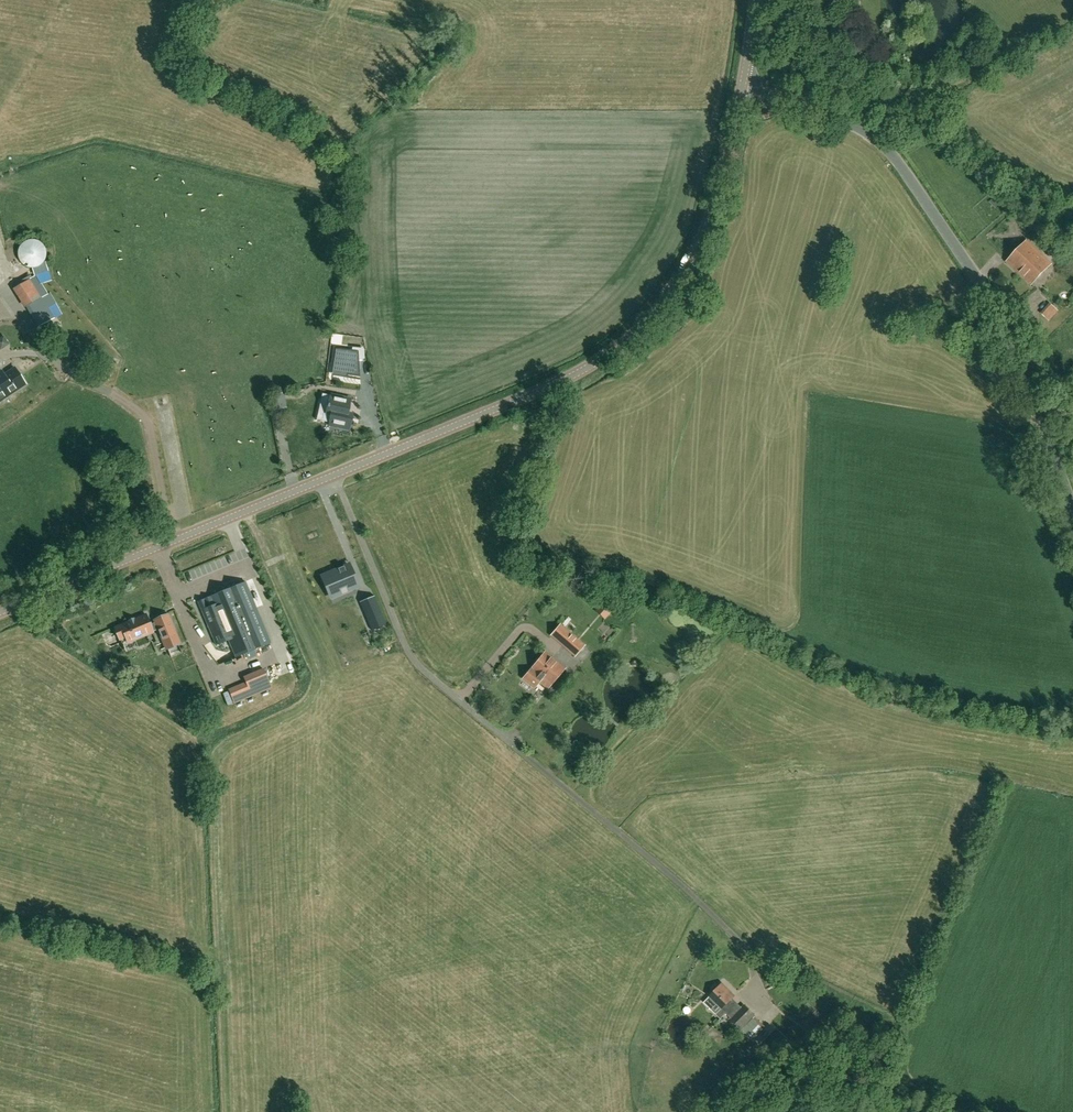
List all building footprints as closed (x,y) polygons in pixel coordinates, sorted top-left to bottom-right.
[(1065,237),(1067,236),(1069,239),(1072,234),(1072,232),(1072,231),(1072,230),(1060,220),(1054,227),(1065,237)] [(1044,230),(1052,237),(1057,231),(1049,224),(1044,230)] [(1051,264),(1027,241),(1007,262),(1031,284),(1051,264)] [(25,309),(42,298),(30,280),(13,291),(25,309)] [(1042,314),(1050,321),(1059,310),(1052,303),(1042,314)] [(71,346),(76,349),(86,337),(82,333),(71,346)] [(77,349),(84,356),(96,342),(89,336),(77,349)] [(346,372),(360,374),(359,352),(337,349),(334,369),(346,370),(346,372)] [(114,368),(98,361),(93,374),(109,380),(114,368)] [(2,371),(0,372),(0,401),(25,384),(15,368),(4,375),(2,371)] [(328,408),(327,411),(332,413),(330,423),(329,425),(349,430),(349,429),(350,423),(352,418),(351,418),(352,415),(347,414),(350,400),(331,395),(331,396),(329,404),(328,404),(327,408),(328,408)] [(357,587),(357,586),(348,565),(344,567),(343,567),(343,568),(339,569),(338,569),(338,570),(322,576),(331,597),(332,597),(330,593),(355,583),(357,587)] [(574,576),(571,585),(581,588),(583,579),(574,576)] [(210,597),(198,602),(201,610),(216,646),(228,640),(236,658),(245,654),(255,650),(267,644),(242,584),(225,590),(219,593),(210,597)] [(595,611),(605,619),(616,606),(607,598),(595,611)] [(378,606),(364,612),(371,631),(386,625),(382,614),(378,606)] [(150,625),(146,615),(135,619),(134,618),(128,621),(128,622),(114,628),(119,640),(125,637),(128,643),(153,632),(158,630),(166,650),(180,644),(174,630),(175,629),(171,619),(170,619),(168,615),(154,620),(155,623),(150,625)] [(562,645),(575,656),(584,645),(572,634),(562,645)] [(524,679),(534,687),(539,681),(547,688),(564,668),(546,652),(524,679)] [(244,678),(246,684),(251,695),(271,687),(264,670),(244,678)] [(722,984),(720,986),(717,986),(713,990),(714,992),(710,996),(721,1008),(715,1013),(720,1019),(726,1014),(742,1030),(755,1016),(744,1006),(739,1010),(733,1004),(735,1003),(731,999),(734,996),(722,984)]
